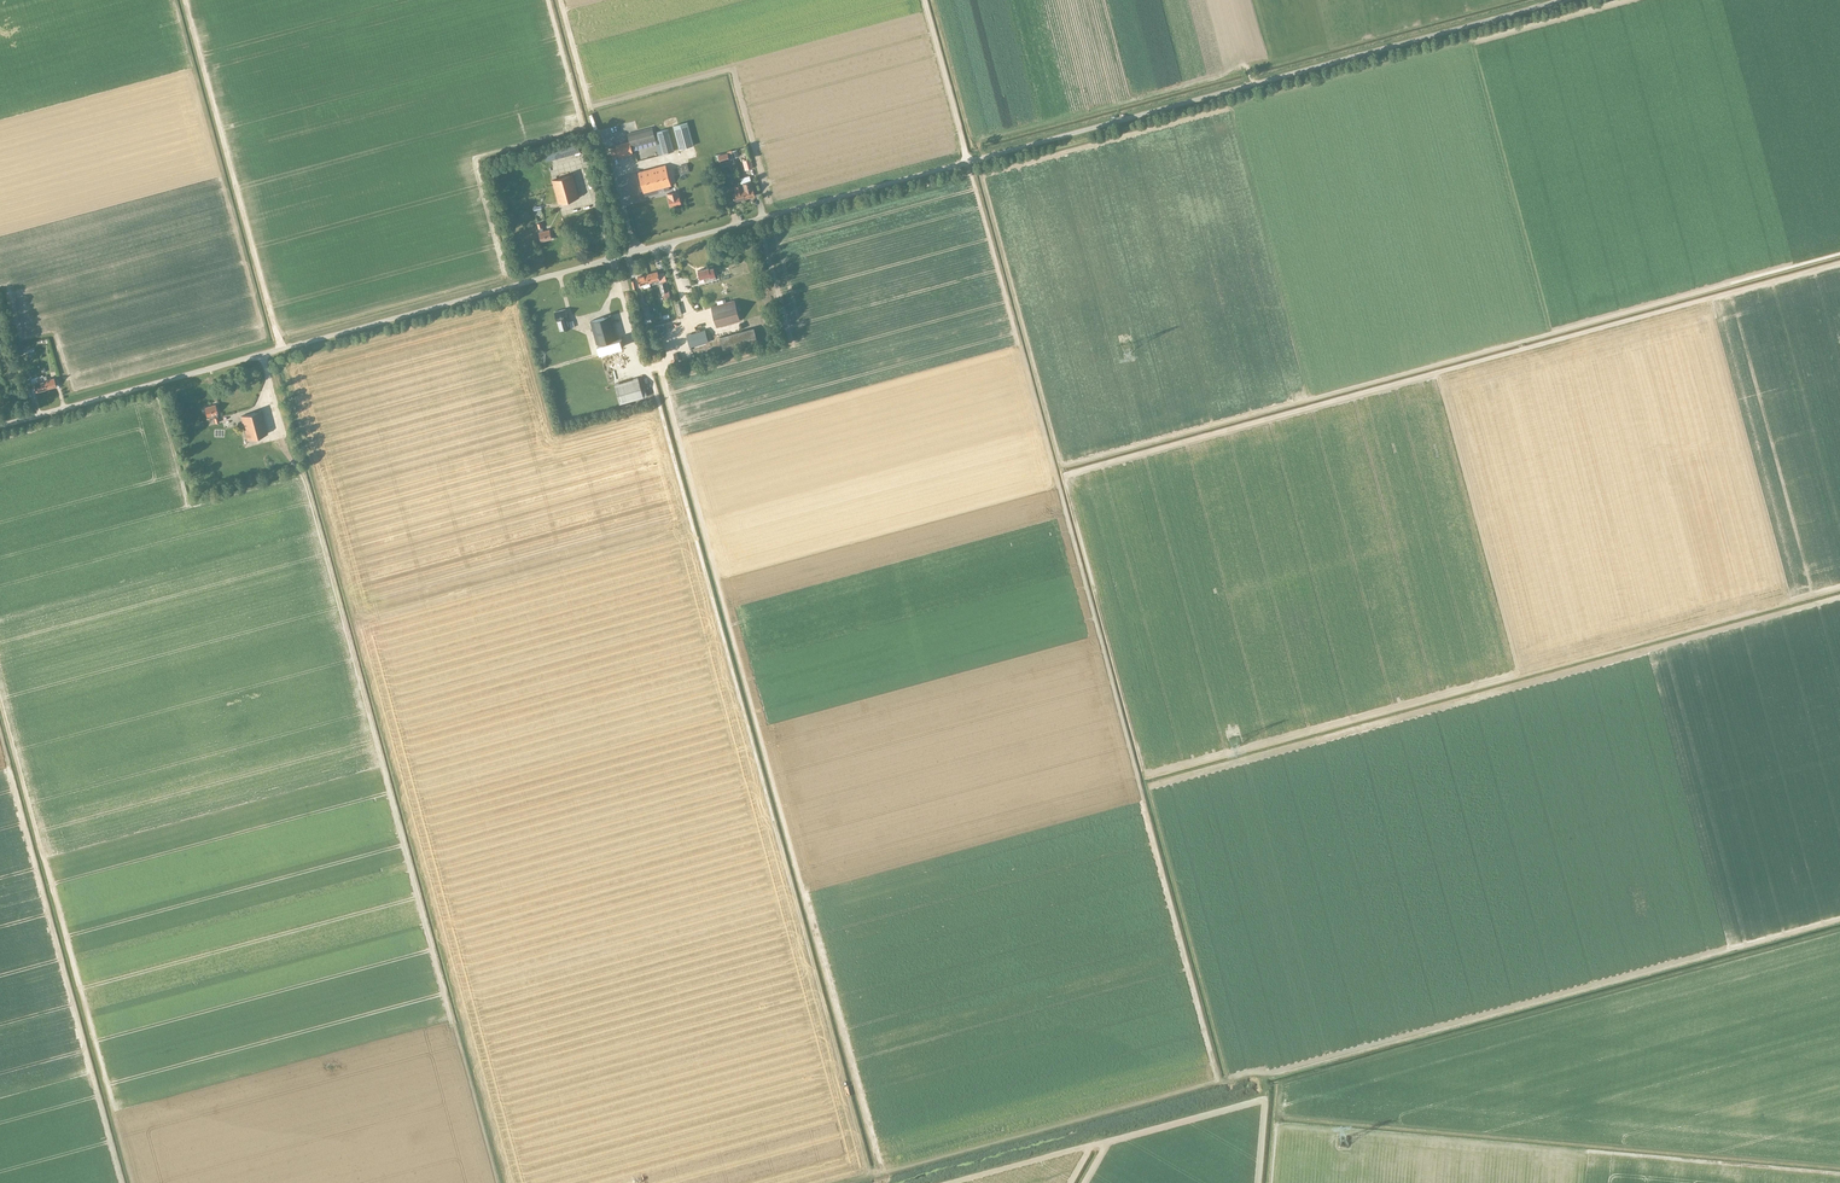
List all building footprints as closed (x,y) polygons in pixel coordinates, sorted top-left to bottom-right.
[(679,150),(693,146),(687,122),(673,126),(679,150)] [(629,141),(615,145),(618,157),(632,153),(631,147),(655,140),(652,127),(627,134),(629,141)] [(662,155),(674,151),(668,129),(655,132),(662,155)] [(546,162),(580,152),(576,140),(543,149),(546,162)] [(727,153),(718,156),(720,163),(729,160),(727,153)] [(743,160),(745,170),(752,168),(750,159),(743,160)] [(689,172),(687,164),(687,163),(677,166),(680,175),(689,172)] [(665,165),(638,172),(644,192),(663,187),(664,191),(669,189),(668,186),(670,185),(665,165)] [(558,203),(578,197),(572,175),(552,180),(558,203)] [(745,198),(755,196),(751,181),(742,183),(744,190),(742,191),(745,198)] [(745,198),(742,191),(741,184),(734,186),(736,191),(732,192),(734,201),(745,198)] [(670,206),(681,203),(677,191),(667,194),(668,197),(670,206)] [(539,232),(541,241),(552,239),(549,230),(543,231),(541,223),(537,224),(539,232)] [(710,274),(713,273),(712,267),(708,268),(697,271),(699,278),(710,276),(710,274)] [(647,274),(649,282),(659,280),(657,272),(647,274)] [(639,285),(649,282),(647,274),(637,277),(639,285)] [(660,283),(662,293),(668,291),(666,282),(660,283)] [(716,327),(739,321),(734,300),(711,307),(716,327)] [(650,318),(647,306),(641,308),(644,319),(650,318)] [(564,330),(570,328),(565,309),(554,312),(557,321),(561,320),(564,330)] [(617,339),(616,339),(610,316),(590,321),(596,344),(617,339)] [(719,335),(722,350),(757,341),(753,327),(719,335)] [(689,347),(708,342),(705,330),(686,335),(689,347)] [(580,332),(572,335),(574,342),(582,339),(580,332)] [(560,353),(562,360),(587,354),(585,348),(560,353)] [(558,352),(543,355),(545,362),(560,359),(558,352)] [(44,381),(46,388),(56,386),(54,378),(44,381)] [(619,404),(643,397),(638,378),(614,385),(619,404)] [(44,381),(34,383),(34,384),(31,384),(30,379),(25,380),(28,390),(35,388),(36,391),(46,388),(44,381)] [(215,404),(204,407),(207,416),(213,415),(214,418),(213,418),(215,423),(219,422),(218,417),(217,417),(216,414),(217,413),(215,404)] [(247,439),(267,433),(261,410),(241,416),(247,439)]
